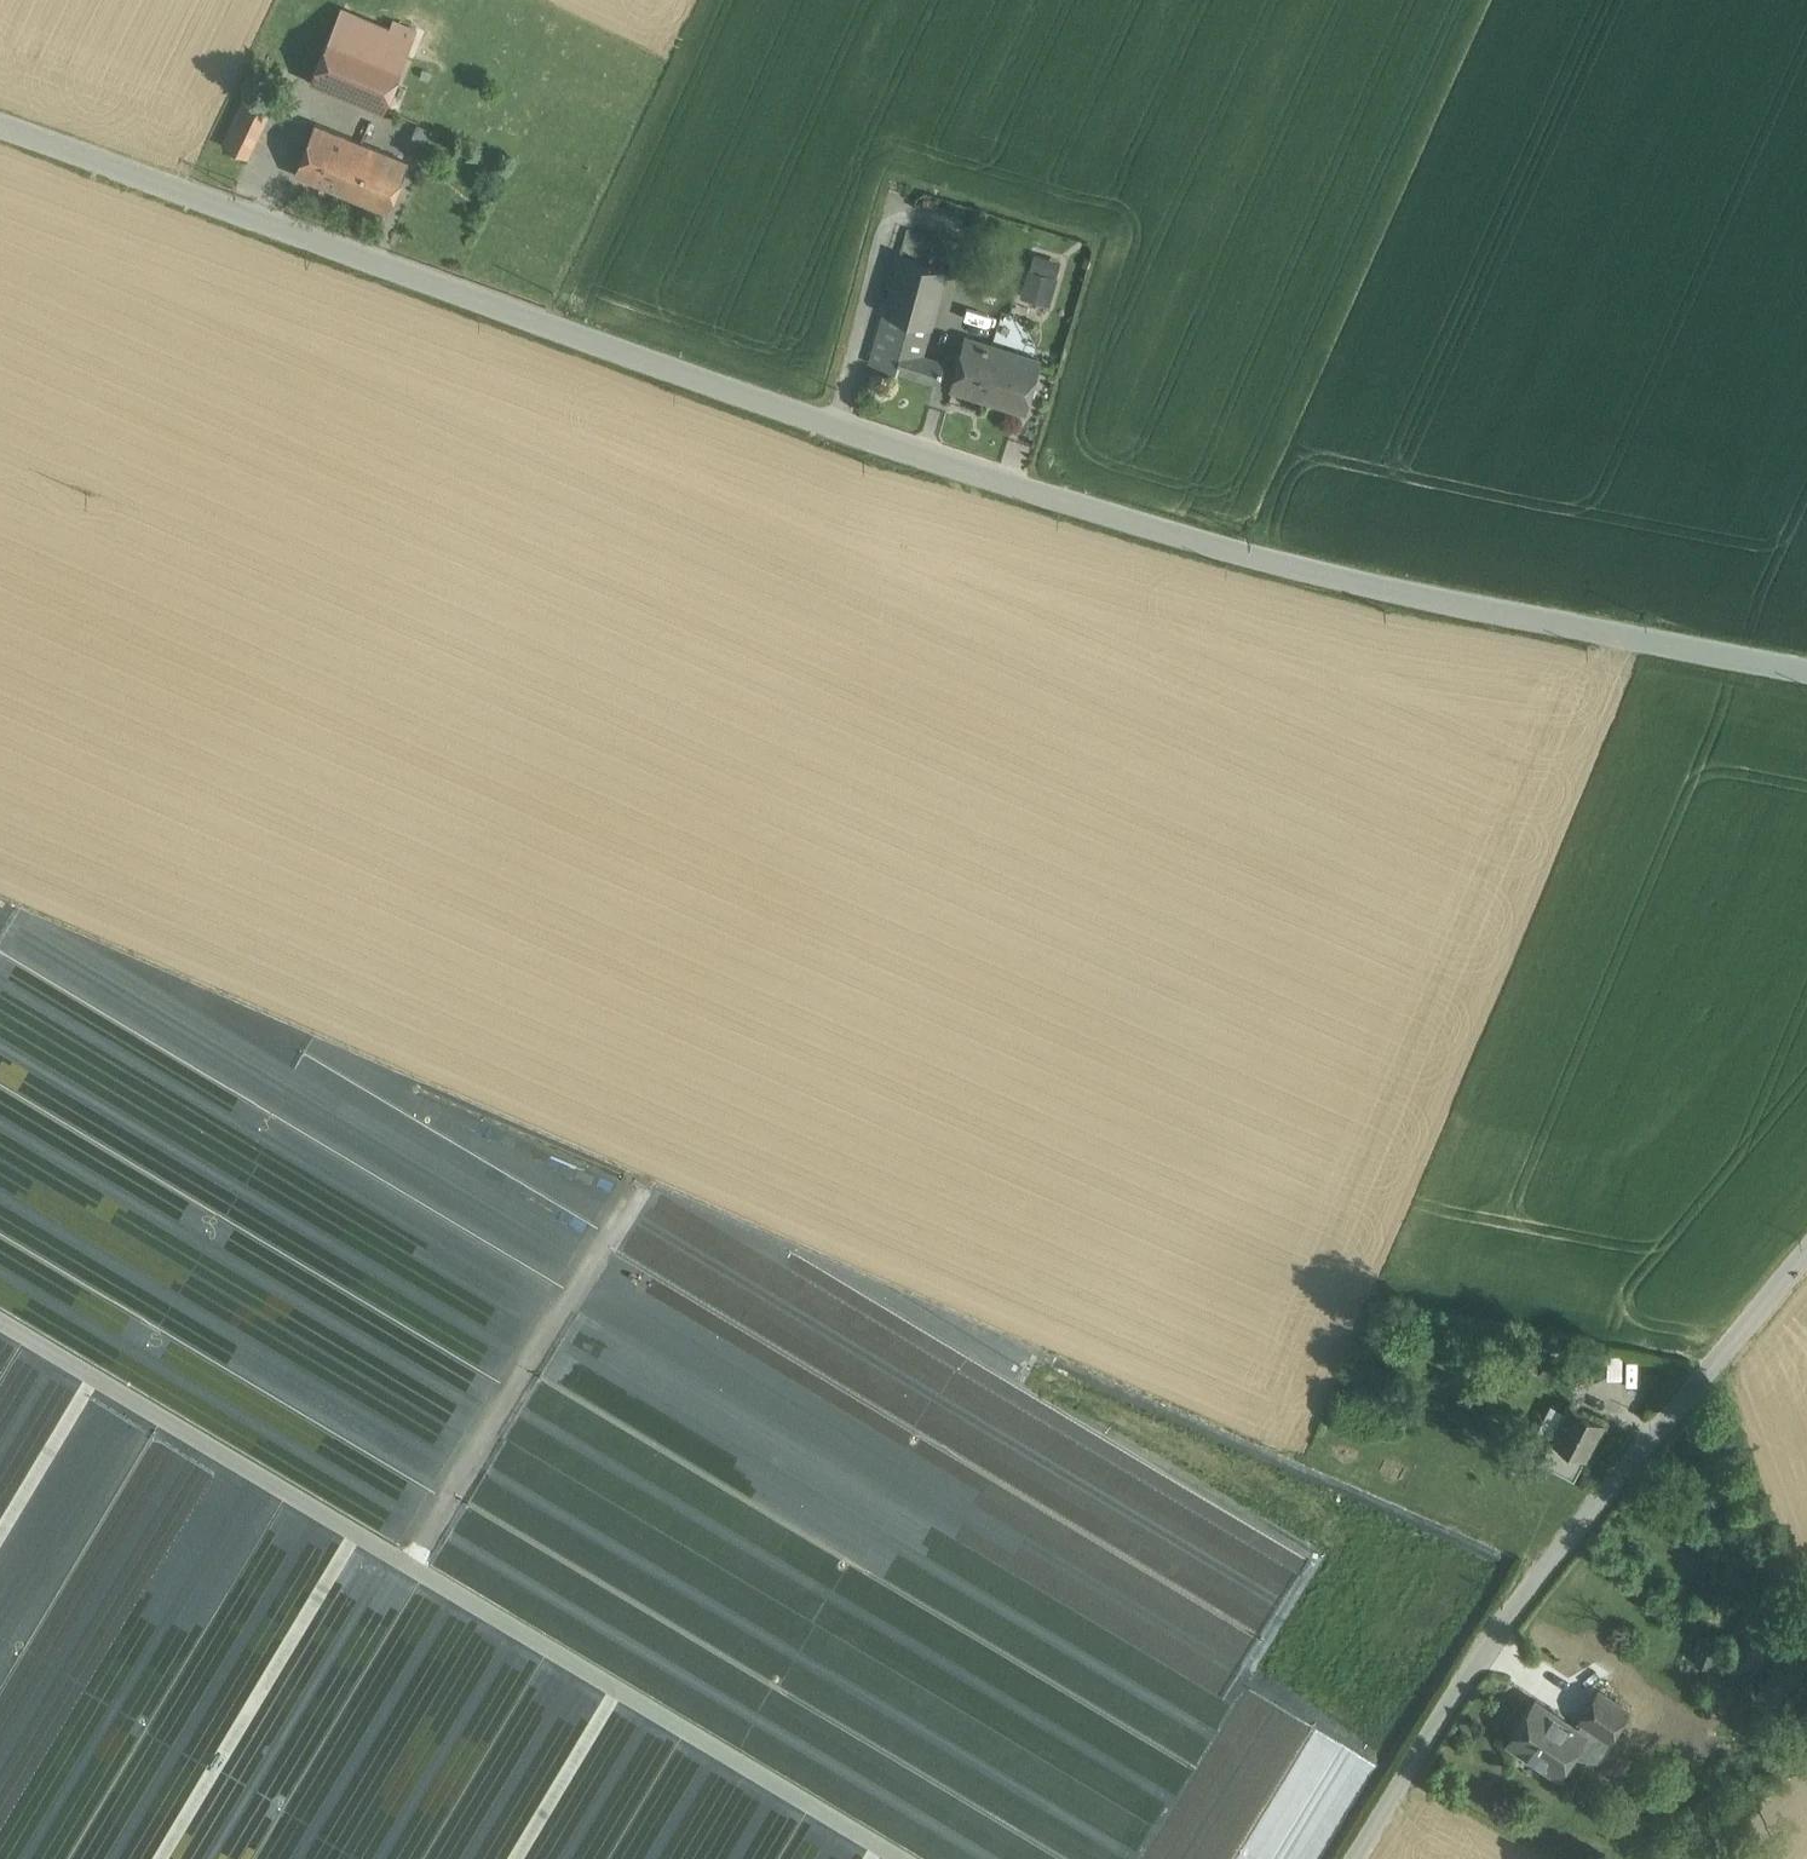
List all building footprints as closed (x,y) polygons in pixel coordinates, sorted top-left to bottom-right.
[(390,31),(340,10),(311,81),(383,110),(412,40),(390,31)] [(416,30),(394,21),(390,31),(412,40),(416,30)] [(248,88),(222,146),(250,158),(276,100),(248,88)] [(409,161),(315,124),(295,174),(389,212),(409,161)] [(1035,251),(1029,268),(1055,276),(1060,259),(1035,251)] [(947,269),(900,254),(884,311),(931,325),(947,269)] [(1022,290),(1048,298),(1055,276),(1029,268),(1022,290)] [(931,325),(884,311),(870,360),(896,368),(902,346),(923,353),(931,325)] [(1039,360),(966,336),(951,385),(1024,409),(1039,360)] [(923,353),(902,346),(896,368),(938,381),(945,359),(923,353)] [(1625,1376),(1625,1352),(1610,1352),(1611,1376),(1625,1376)] [(1603,1422),(1570,1404),(1552,1439),(1585,1456),(1603,1422)] [(1574,1478),(1585,1456),(1552,1439),(1540,1460),(1574,1478)] [(1628,1709),(1599,1690),(1580,1719),(1609,1739),(1628,1709)] [(1584,1733),(1535,1700),(1509,1741),(1557,1773),(1584,1733)]
